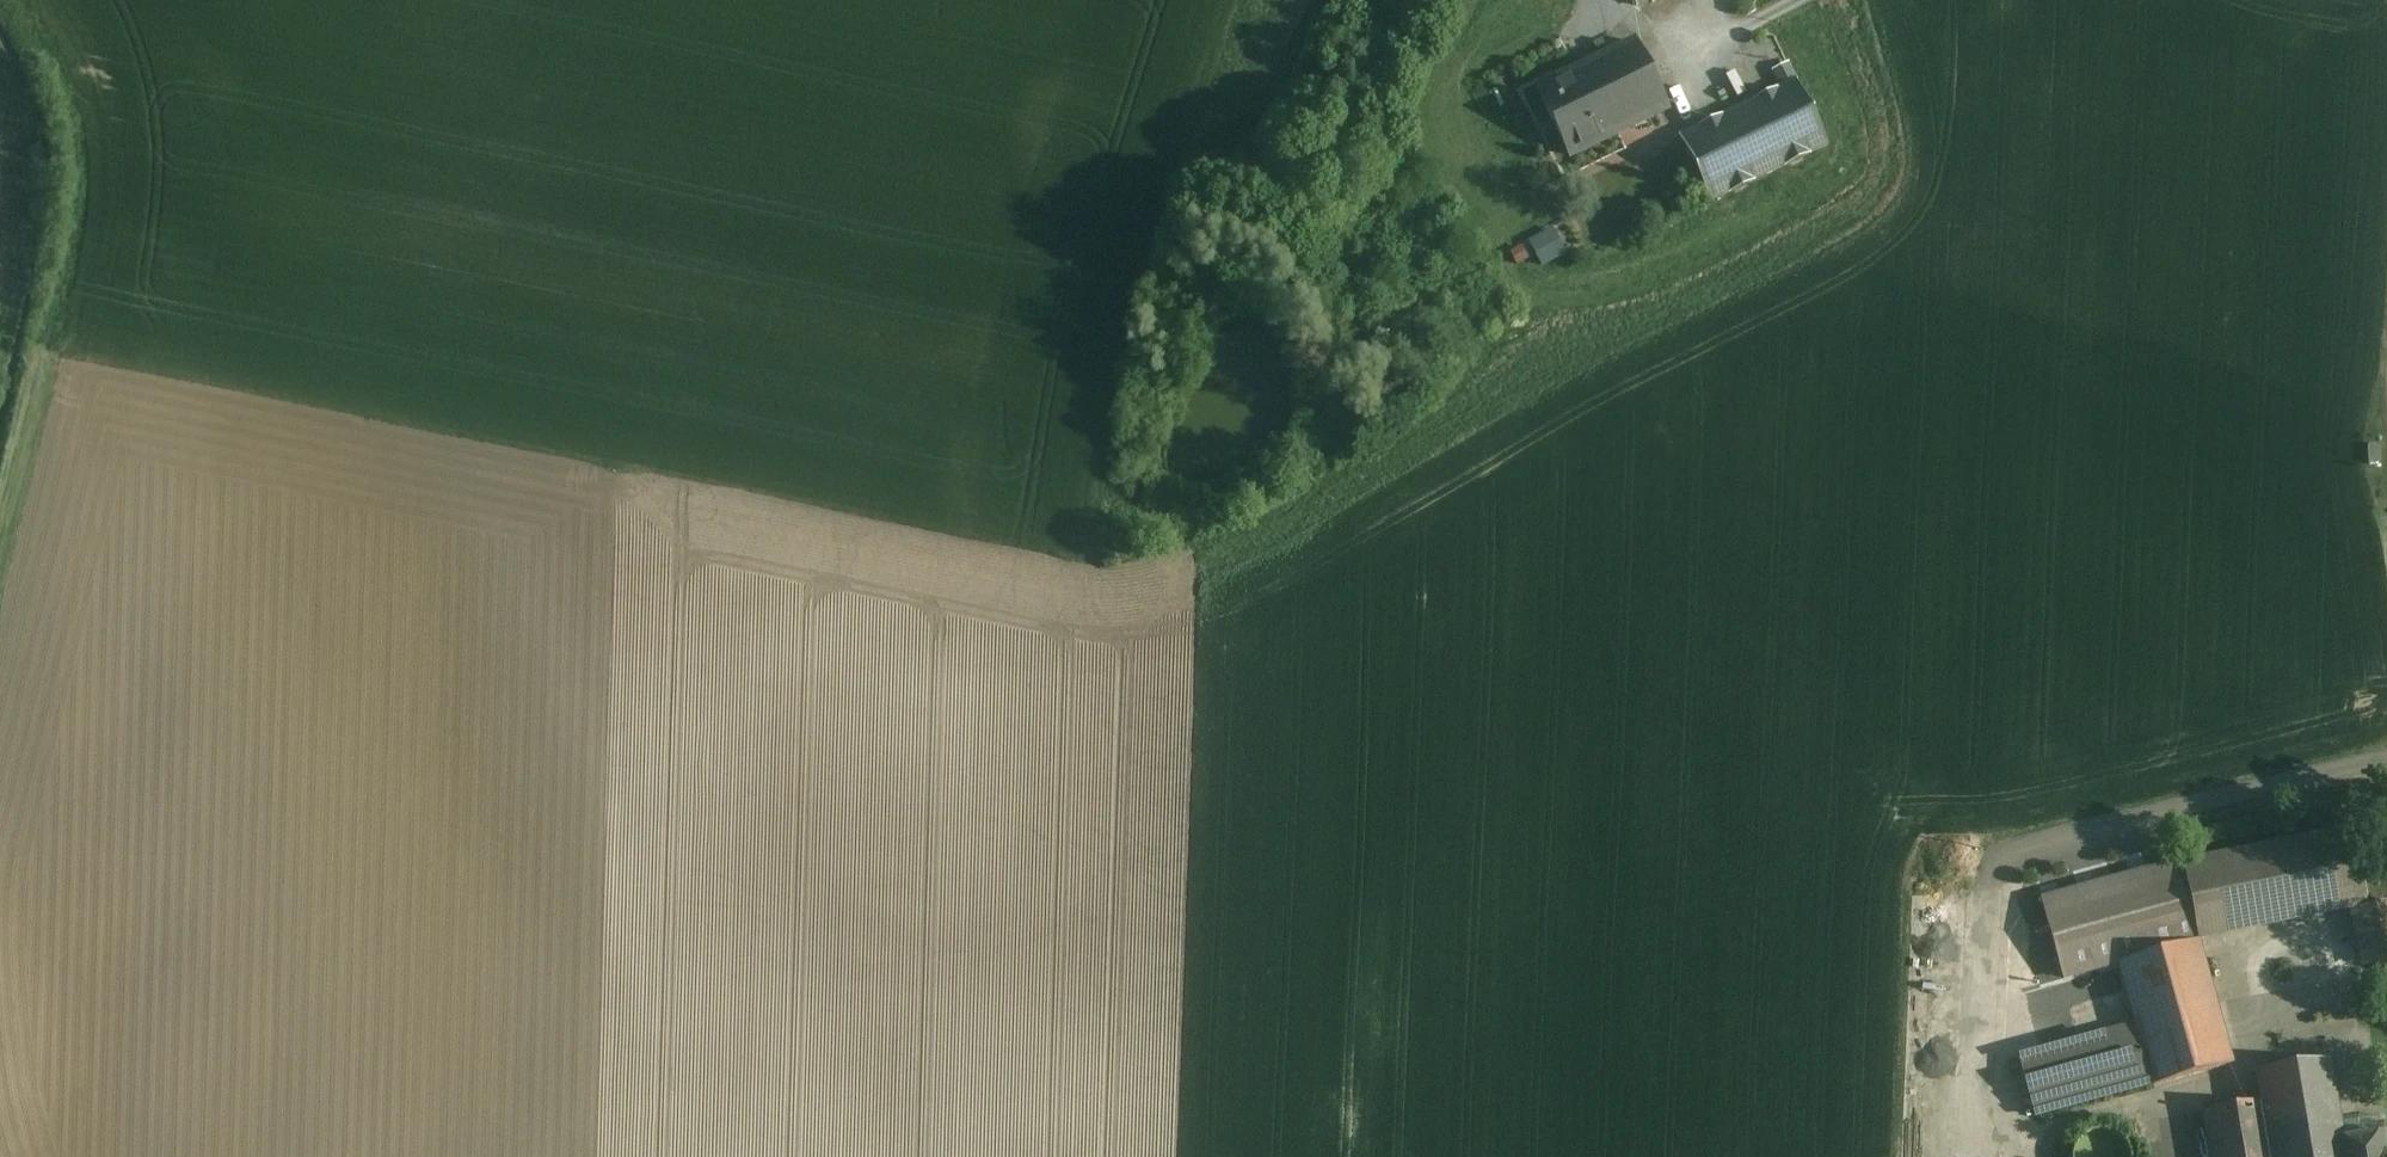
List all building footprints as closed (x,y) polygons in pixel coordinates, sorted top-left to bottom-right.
[(1631,43),(1536,90),(1569,157),(1664,110),(1631,43)] [(1827,146),(1795,81),(1679,137),(1711,202),(1827,146)] [(1556,225),(1531,239),(1545,264),(1570,250),(1556,225)] [(2182,864),(2181,861),(2039,901),(2061,979),(2117,963),(2134,1024),(2019,1057),(2035,1118),(2230,1065),(2196,942),(2199,941),(2194,923),(2360,888),(2349,829),(2182,864)] [(2360,910),(2371,964),(2386,961),(2386,905),(2360,910)] [(2334,1142),(2344,1140),(2332,1059),(2257,1072),(2263,1100),(2206,1110),(2213,1156),(2336,1156),(2334,1142)] [(2127,1147),(2120,1137),(2110,1131),(2099,1129),(2088,1132),(2078,1138),(2072,1148),(2070,1156),(2129,1156),(2127,1147)] [(2344,1140),(2334,1142),(2336,1156),(2386,1156),(2386,1151),(2383,1134),(2344,1140)]
